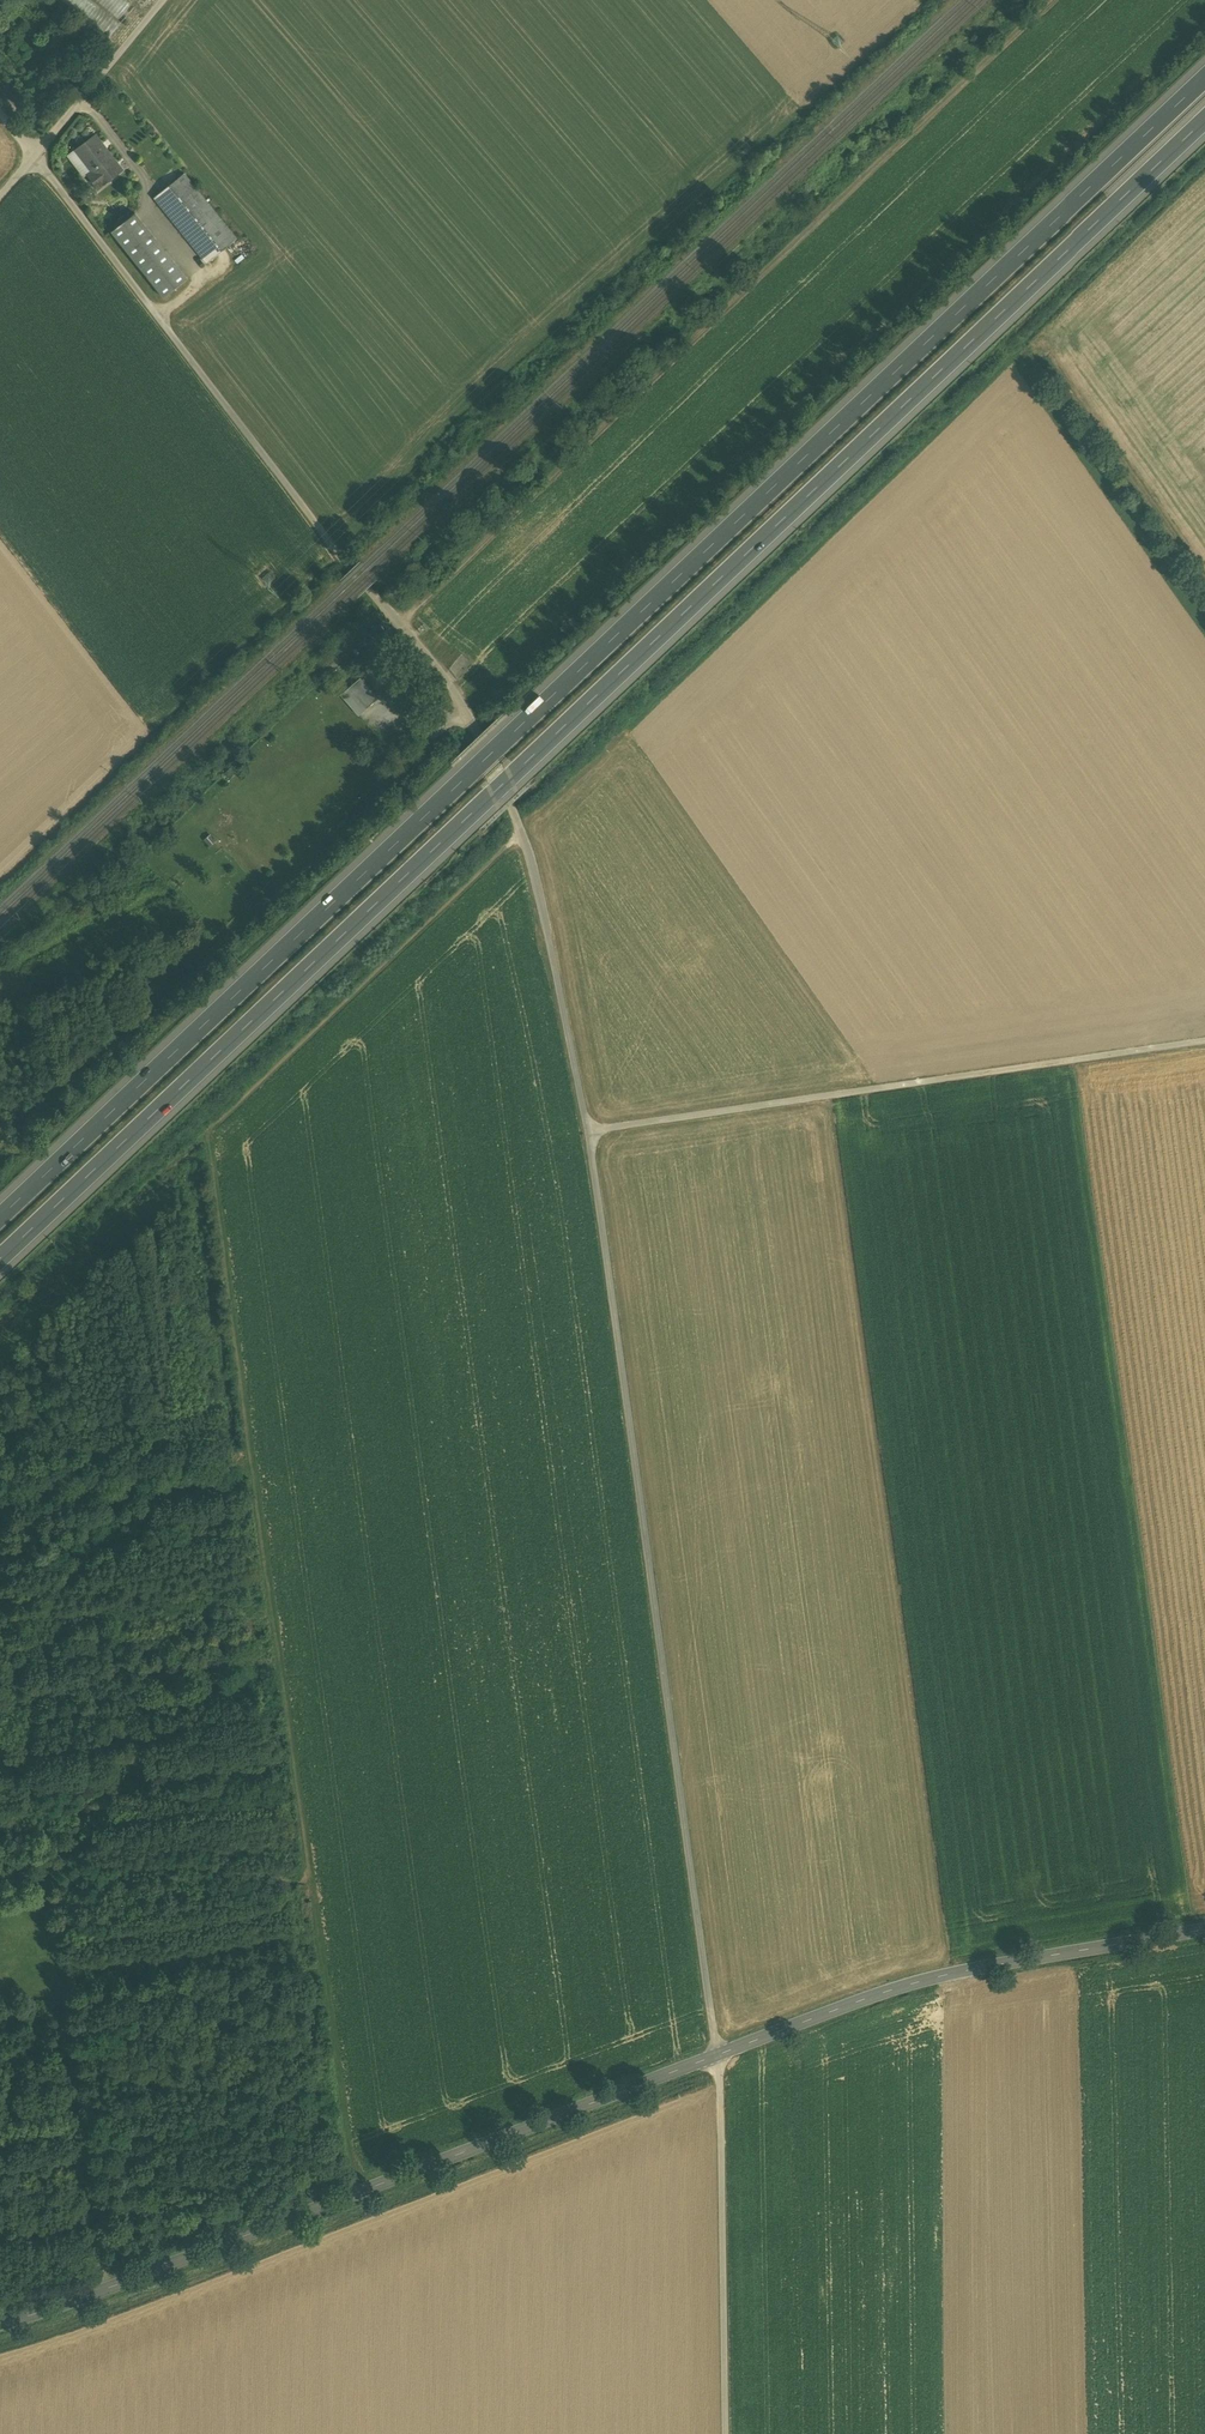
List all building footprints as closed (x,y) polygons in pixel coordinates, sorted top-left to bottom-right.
[(122,25),(137,7),(128,0),(92,0),(122,25)] [(123,170),(95,134),(75,150),(91,171),(87,175),(98,189),(123,170)] [(184,173),(154,197),(207,263),(237,239),(184,173)] [(187,279),(135,213),(111,232),(164,298),(187,279)] [(358,638),(363,646),(385,631),(380,624),(358,638)] [(324,670),(328,675),(346,661),(341,656),(324,670)] [(360,679),(349,688),(367,709),(378,699),(360,679)]
